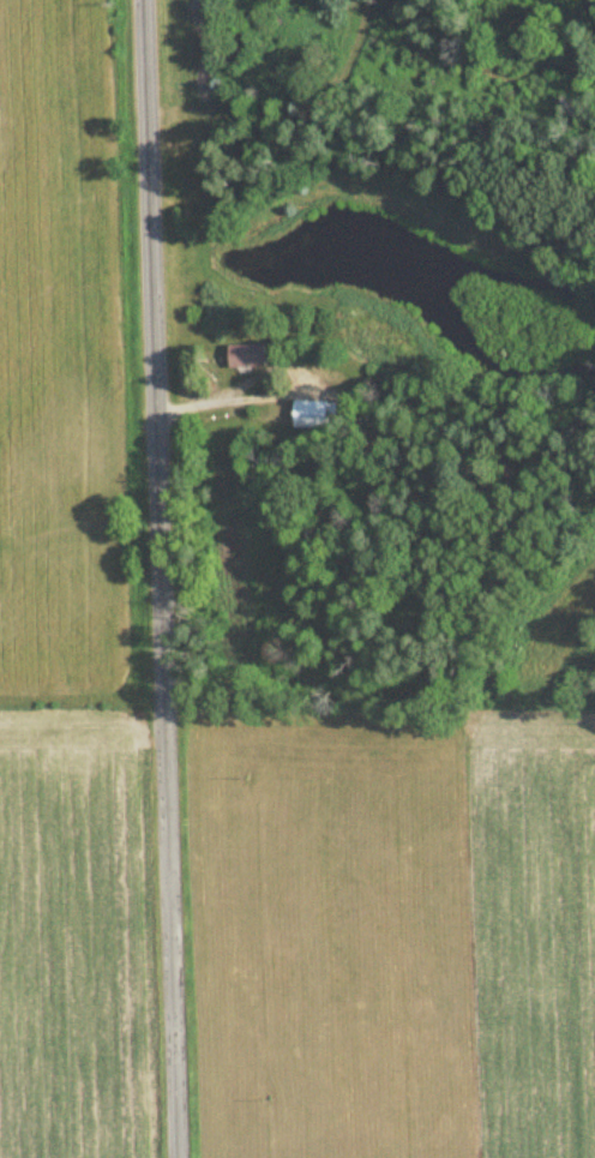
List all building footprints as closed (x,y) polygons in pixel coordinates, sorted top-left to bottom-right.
[(229,367),(263,367),(263,344),(229,344),(229,367)] [(335,400),(292,400),(292,427),(335,427),(335,400)]
